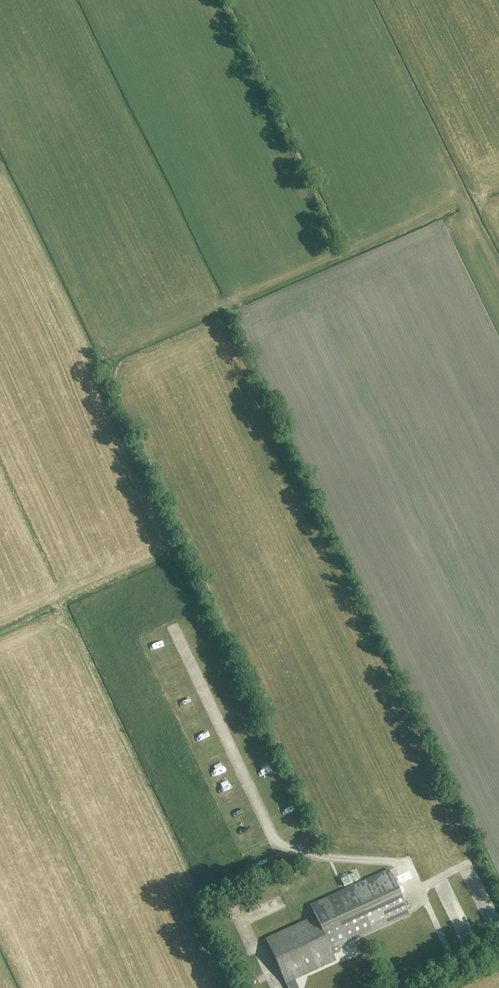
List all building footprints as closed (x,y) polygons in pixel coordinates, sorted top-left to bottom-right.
[(410,916),(389,870),(310,906),(315,917),(265,939),(285,984),(336,961),(333,955),(341,952),(339,948),(410,916)] [(344,887),(359,880),(355,873),(340,880),(344,887)]
